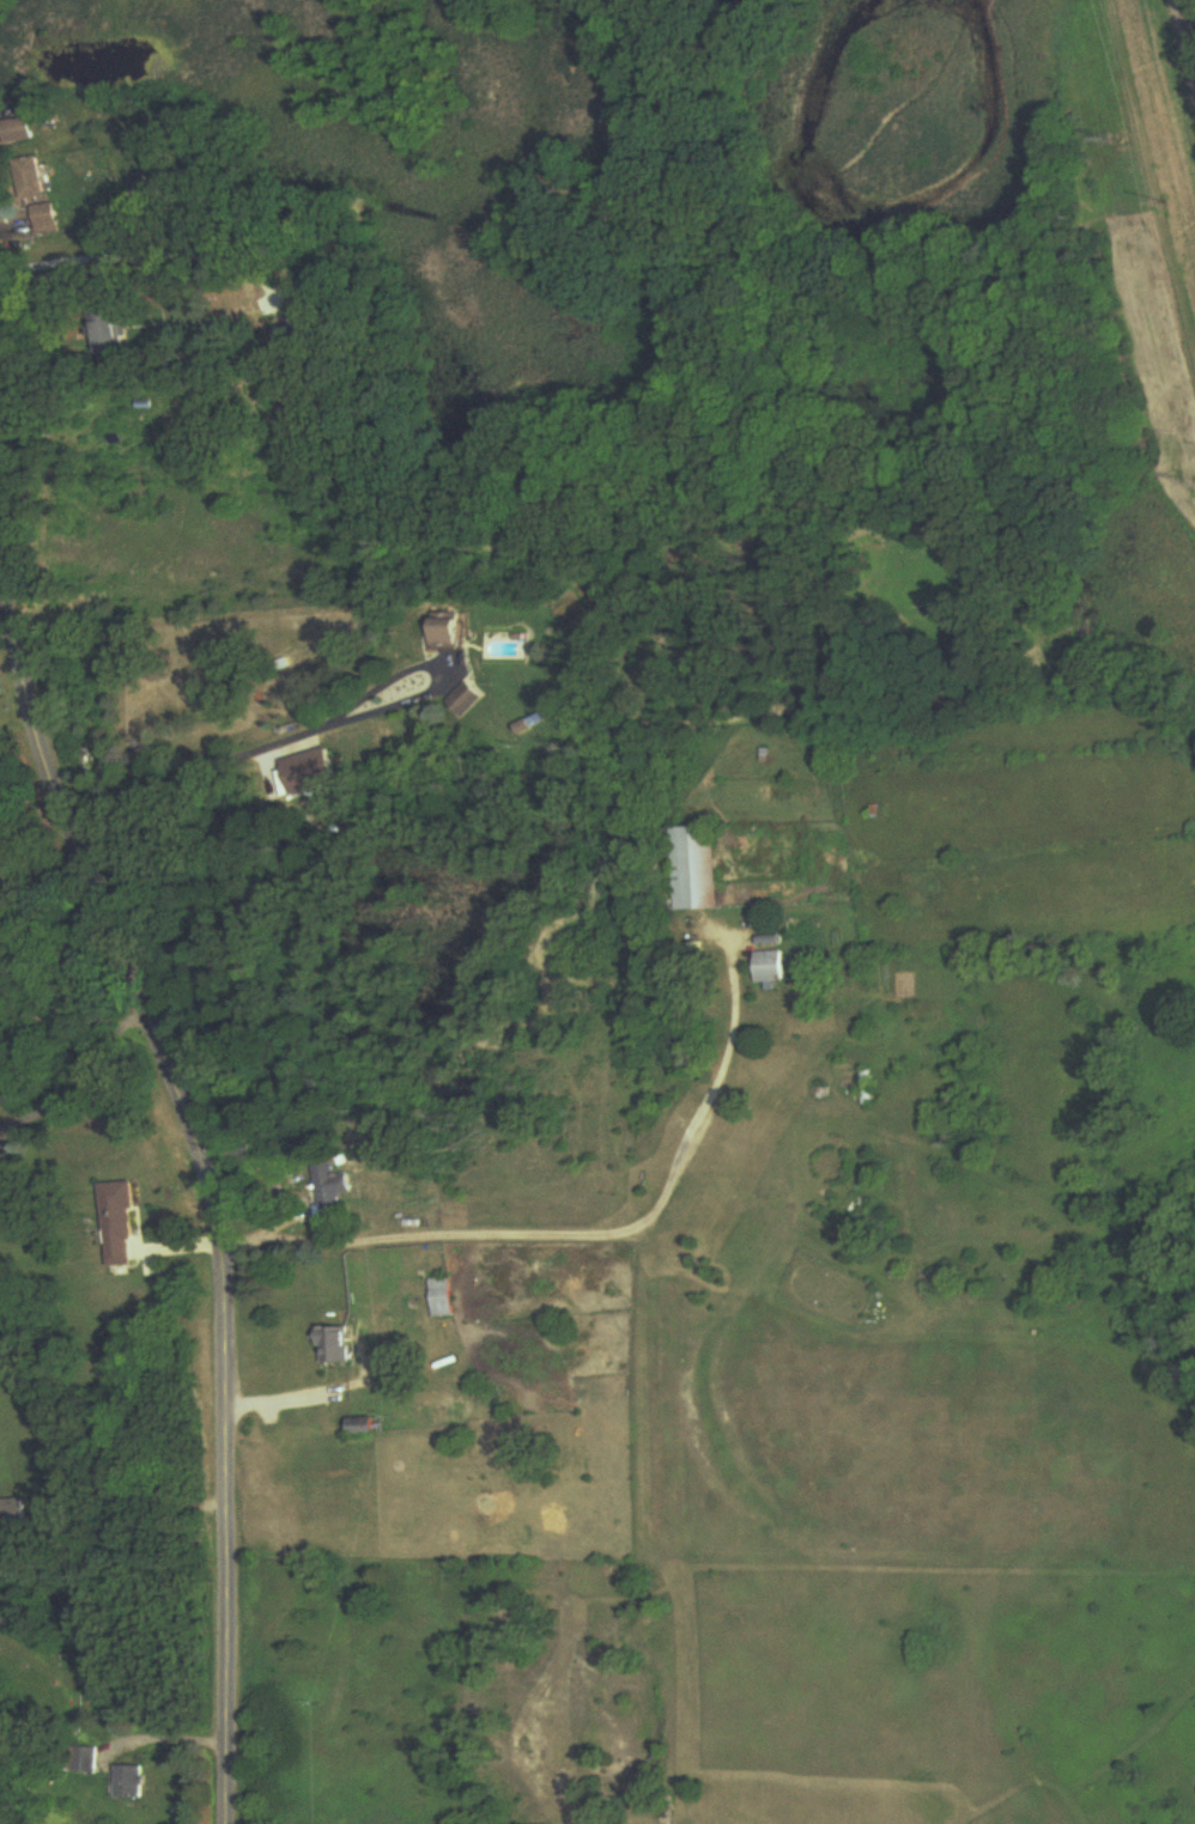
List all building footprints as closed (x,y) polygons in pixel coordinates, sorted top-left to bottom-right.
[(8,145),(37,143),(35,119),(6,122),(8,145)] [(25,202),(49,200),(46,160),(21,162),(25,202)] [(40,232),(61,230),(59,206),(38,208),(40,232)] [(98,357),(128,355),(125,309),(96,311),(98,357)] [(457,614),(429,614),(429,647),(457,647),(457,614)] [(461,720),(482,700),(465,683),(444,703),(461,720)] [(670,828),(671,912),(717,912),(716,827),(670,828)] [(790,983),(790,953),(760,953),(760,983),(790,983)] [(320,1217),(340,1217),(340,1194),(351,1194),(351,1172),(320,1172),(320,1217)] [(135,1183),(107,1184),(110,1266),(138,1265),(135,1183)] [(432,1280),(436,1319),(456,1317),(452,1278),(432,1280)] [(352,1364),(352,1328),(321,1328),(321,1364),(352,1364)] [(350,1436),(376,1436),(376,1420),(350,1420),(350,1436)] [(25,1500),(0,1500),(0,1529),(25,1528),(25,1500)] [(96,1773),(97,1749),(76,1748),(75,1772),(96,1773)] [(145,1767),(117,1767),(117,1799),(145,1799),(145,1767)]
